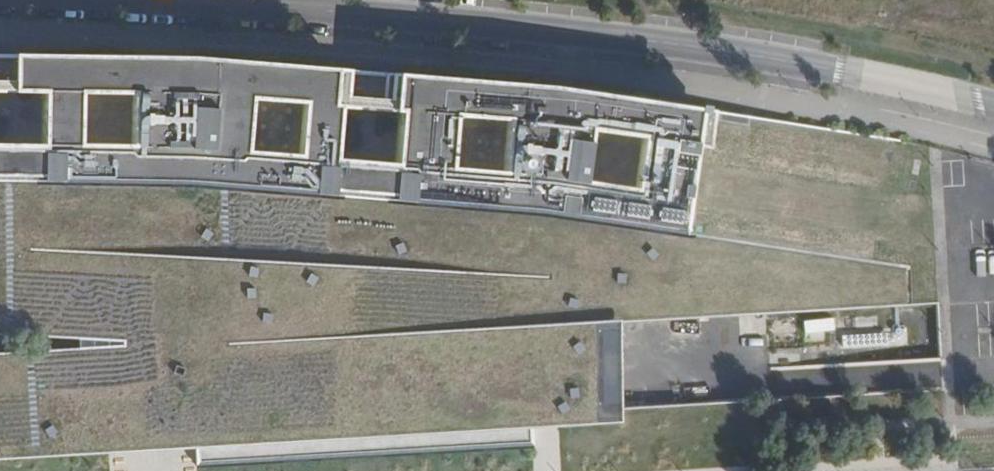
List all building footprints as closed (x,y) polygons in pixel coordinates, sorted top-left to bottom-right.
[(930,149),(705,108),(404,77),(353,73),(294,68),(178,60),(149,58),(133,57),(42,54),(20,54),(0,54),(0,93),(47,94),(45,149),(0,148),(0,330),(122,337),(123,340),(0,348),(0,458),(109,451),(163,448),(195,446),(196,468),(533,448),(532,428),(547,427),(559,426),(625,422),(625,409),(623,321),(913,305),(937,302),(930,149)]
